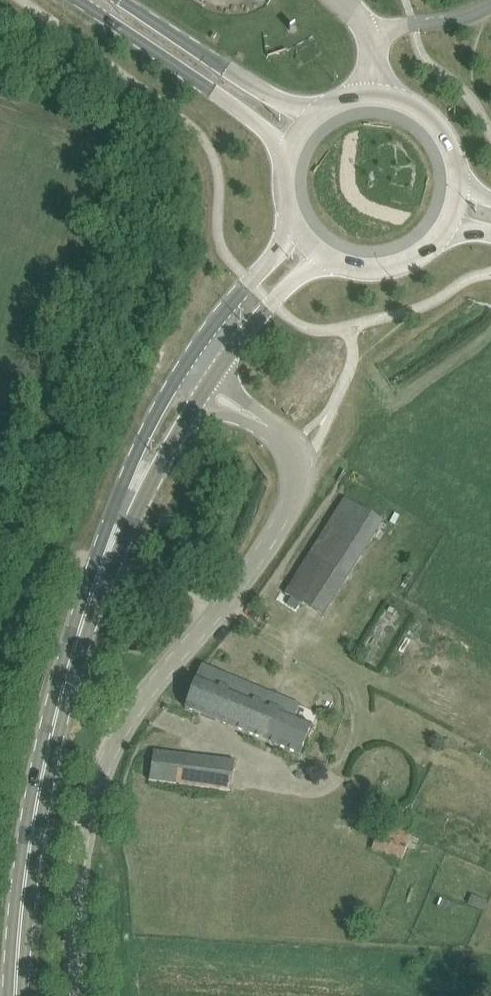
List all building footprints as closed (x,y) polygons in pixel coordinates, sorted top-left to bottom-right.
[(287,592),(329,617),(388,520),(345,495),(287,592)] [(365,651),(385,660),(406,613),(386,604),(365,651)] [(300,705),(203,665),(185,708),(302,755),(314,726),(295,718),(300,705)] [(150,781),(170,784),(229,793),(235,763),(154,751),(150,781)] [(376,849),(405,860),(414,836),(385,825),(376,849)]
